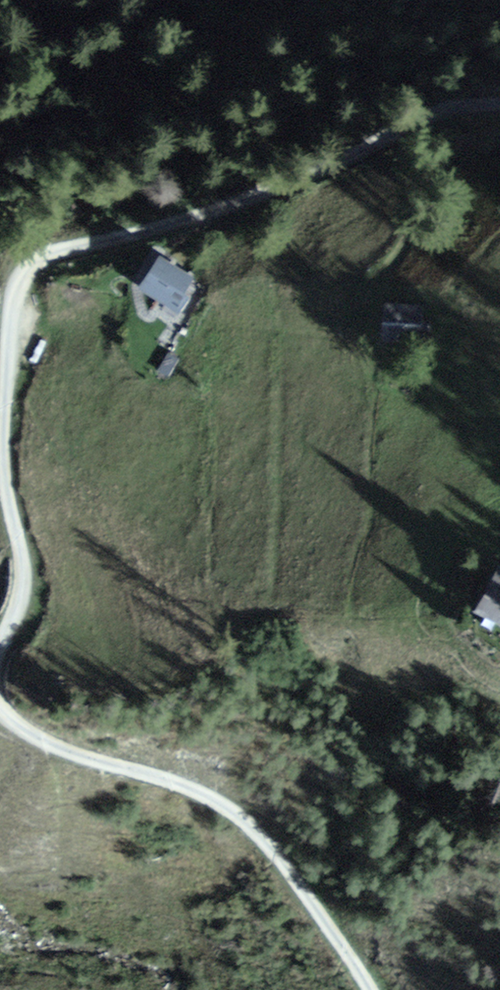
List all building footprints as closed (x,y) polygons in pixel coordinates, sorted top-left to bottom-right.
[(157,255),(141,285),(175,304),(191,273),(157,255)] [(435,303),(385,298),(381,335),(431,340),(435,303)] [(473,615),(499,631),(499,572),(473,615)]
